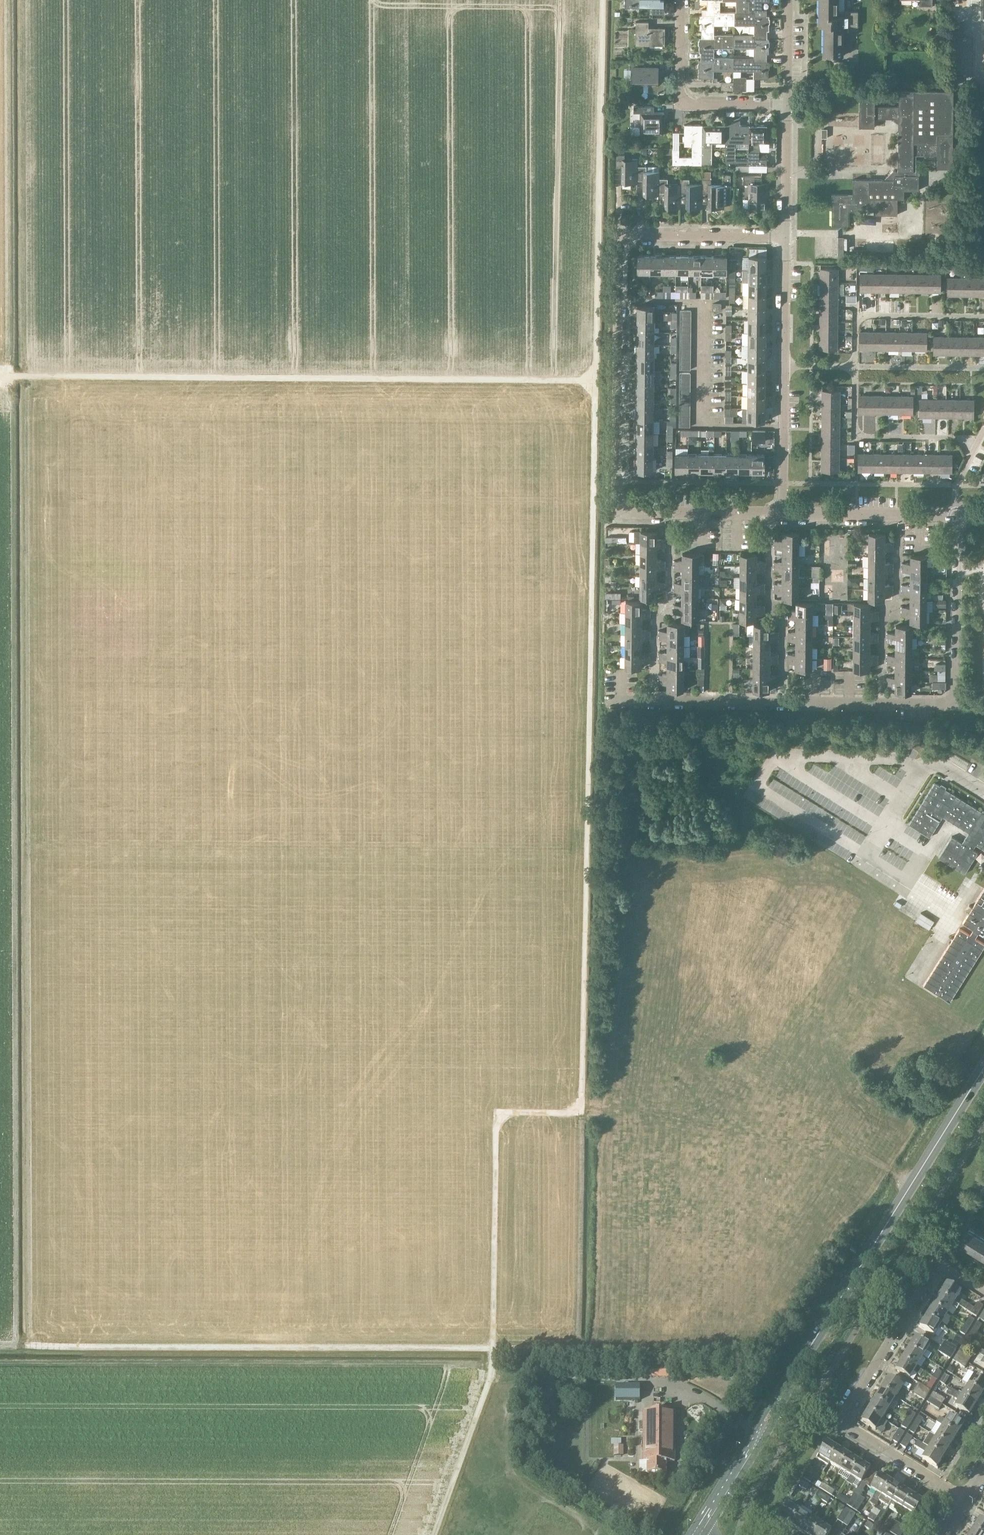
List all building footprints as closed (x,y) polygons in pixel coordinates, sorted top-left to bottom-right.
[(625,7),(652,7),(652,13),(665,13),(665,0),(625,0),(625,7)] [(723,0),(700,0),(707,0),(707,9),(702,9),(702,15),(714,15),(714,12),(720,11),(720,1),(723,1),(723,0)] [(746,0),(723,0),(723,1),(736,1),(736,12),(749,12),(749,0),(746,0)] [(767,15),(767,10),(761,10),(762,1),(769,1),(769,0),(746,0),(749,0),(749,12),(754,12),(754,15),(767,15)] [(858,11),(838,11),(838,0),(819,0),(819,26),(824,26),(823,55),(843,55),(843,26),(858,26),(858,11)] [(955,7),(955,19),(965,19),(965,7),(955,7)] [(734,25),(734,12),(720,11),(714,12),(714,15),(702,15),(699,15),(699,29),(702,29),(702,37),(699,37),(699,38),(714,38),(714,34),(714,25),(734,25)] [(749,12),(736,12),(734,12),(734,25),(754,25),(754,34),(754,38),(769,38),(766,38),(766,30),(769,30),(769,15),(767,15),(754,15),(754,12),(749,12)] [(665,45),(665,28),(648,27),(648,21),(636,21),(635,45),(665,45)] [(955,21),(955,32),(964,32),(965,21),(955,21)] [(734,48),(734,34),(714,34),(714,38),(699,38),(699,52),(701,52),(701,60),(699,60),(713,60),(713,57),(714,57),(714,47),(734,48)] [(754,34),(734,34),(734,48),(754,48),(754,57),(754,61),(768,61),(766,61),(766,53),(769,53),(769,38),(754,38),(754,34)] [(734,70),(734,57),(714,57),(713,57),(713,60),(699,60),(699,77),(714,78),(714,70),(734,70)] [(754,57),(734,57),(734,70),(754,70),(754,78),(768,78),(768,61),(754,61),(754,57)] [(832,72),(843,72),(850,72),(850,62),(833,61),(832,72)] [(664,92),(664,80),(658,80),(658,66),(643,66),(643,69),(631,69),(631,84),(648,85),(648,92),(664,92)] [(733,90),(740,90),(746,90),(746,76),(734,76),(733,82),(733,90)] [(733,90),(733,82),(722,82),(722,88),(727,88),(727,90),(733,90)] [(859,93),(859,127),(874,127),(874,118),(898,118),(897,171),(892,171),(885,178),(885,179),(912,180),(912,190),(918,190),(918,170),(916,170),(916,155),(937,155),(937,167),(952,168),(953,90),(898,90),(898,106),(874,106),(875,93),(859,93)] [(664,135),(664,112),(654,112),(654,106),(634,106),(633,112),(640,112),(640,134),(664,135)] [(838,134),(839,117),(825,116),(825,124),(830,124),(830,133),(838,134)] [(749,125),(740,125),(740,122),(732,122),(732,126),(726,126),(726,125),(725,125),(725,142),(725,164),(734,164),(748,164),(748,158),(735,158),(735,142),(748,142),(749,142),(749,125)] [(701,164),(702,124),(684,124),(684,142),(692,142),(692,156),(679,156),(679,148),(673,148),(672,164),(701,164)] [(725,142),(725,125),(716,124),(716,126),(702,125),(702,124),(701,164),(711,164),(712,142),(725,142)] [(748,164),(749,164),(766,165),(766,158),(758,158),(759,143),(767,143),(767,125),(757,125),(757,126),(750,126),(750,125),(749,125),(749,142),(748,142),(748,158),(748,164)] [(637,166),(638,166),(638,159),(624,159),(625,154),(616,153),(616,167),(621,167),(621,182),(637,183),(637,180),(637,166)] [(646,166),(638,166),(637,166),(637,180),(643,180),(643,195),(659,195),(659,192),(659,178),(659,171),(646,171),(646,166)] [(708,192),(708,208),(723,208),(723,204),(730,204),(730,200),(730,179),(730,174),(723,174),(723,179),(724,179),(723,184),(711,184),(711,179),(702,179),(702,192),(708,192)] [(767,193),(767,183),(761,183),(761,176),(743,175),(743,184),(749,184),(749,208),(765,208),(765,193),(767,193)] [(680,192),(680,183),(668,183),(668,178),(659,178),(659,192),(664,192),(664,207),(680,207),(680,192)] [(702,192),(702,184),(689,184),(689,179),(680,179),(680,183),(680,192),(686,192),(686,207),(702,208),(702,192)] [(885,179),(869,179),(853,179),(852,194),(831,194),(831,225),(848,225),(848,210),(873,210),(873,214),(897,214),(897,199),(903,199),(904,190),(912,190),(912,180),(885,179)] [(733,198),(743,197),(741,184),(731,185),(733,198)] [(714,256),(713,274),(726,274),(727,256),(726,256),(725,254),(719,254),(719,256),(714,256)] [(650,273),(651,255),(637,255),(637,273),(650,273)] [(663,273),(663,255),(651,255),(650,273),(663,273)] [(676,273),(676,255),(663,255),(663,273),(676,273)] [(688,273),(688,255),(676,255),(676,273),(688,273)] [(701,273),(701,256),(688,255),(688,273),(701,273)] [(713,274),(714,256),(701,256),(701,273),(713,274)] [(749,269),(766,269),(766,256),(749,256),(749,269)] [(766,282),(766,269),(749,269),(748,282),(766,282)] [(820,282),(838,282),(838,269),(820,269),(820,282)] [(874,291),(874,273),(860,273),(860,291),(874,291)] [(887,291),(887,274),(874,273),(874,291),(887,291)] [(900,291),(900,274),(887,274),(887,291),(900,291)] [(913,292),(913,274),(900,274),(900,291),(913,292)] [(926,292),(927,274),(913,274),(913,292),(926,292)] [(927,274),(926,292),(940,292),(940,274),(927,274)] [(961,295),(961,277),(947,277),(947,295),(961,295)] [(974,295),(974,278),(961,277),(961,295),(974,295)] [(974,278),(974,295),(983,295),(983,278),(974,278)] [(766,295),(766,282),(748,282),(748,294),(766,295)] [(838,296),(838,282),(820,282),(820,295),(838,296)] [(766,307),(766,295),(748,294),(748,307),(766,307)] [(838,309),(838,296),(820,295),(820,309),(838,309)] [(637,319),(654,319),(654,306),(637,306),(637,319)] [(766,320),(766,307),(748,307),(748,320),(766,320)] [(837,322),(838,309),(820,309),(820,322),(837,322)] [(654,332),(654,319),(637,319),(637,332),(654,332)] [(766,332),(766,320),(748,320),(748,332),(766,332)] [(837,335),(837,322),(820,322),(820,335),(837,335)] [(873,349),(873,331),(859,331),(859,349),(873,349)] [(886,349),(886,332),(873,331),(873,349),(886,349)] [(654,344),(654,332),(637,332),(636,344),(654,344)] [(765,345),(766,332),(748,332),(748,345),(765,345)] [(899,350),(900,332),(886,332),(886,349),(899,350)] [(913,350),(913,332),(900,332),(899,350),(913,350)] [(913,332),(913,350),(926,350),(926,332),(913,332)] [(837,349),(837,335),(820,335),(819,349),(837,349)] [(947,354),(947,336),(933,336),(933,354),(947,354)] [(960,354),(960,336),(947,336),(947,354),(960,354)] [(973,354),(973,336),(960,336),(960,354),(973,354)] [(973,336),(973,354),(983,354),(983,337),(973,336)] [(654,357),(654,344),(636,344),(636,357),(654,357)] [(765,358),(765,345),(748,345),(748,357),(765,358)] [(654,370),(654,357),(636,357),(636,370),(654,370)] [(765,370),(765,358),(748,357),(747,370),(765,370)] [(654,383),(654,370),(636,370),(636,382),(654,383)] [(765,382),(765,370),(747,370),(747,382),(765,382)] [(654,395),(654,383),(636,382),(636,395),(654,395)] [(765,395),(765,382),(747,382),(747,395),(765,395)] [(822,404),(840,404),(840,391),(822,391),(822,404)] [(654,402),(654,395),(636,395),(636,407),(654,408),(654,407),(659,407),(659,403),(654,402)] [(765,408),(765,395),(747,395),(747,407),(765,408)] [(872,413),(872,395),(859,395),(859,413),(872,413)] [(885,413),(886,396),(872,395),(872,413),(885,413)] [(899,414),(899,396),(886,396),(885,413),(899,414)] [(899,396),(899,414),(912,414),(912,396),(899,396)] [(933,417),(933,399),(920,399),(920,417),(933,417)] [(946,417),(947,399),(933,399),(933,417),(946,417)] [(959,417),(960,399),(947,399),(946,417),(959,417)] [(973,417),(973,400),(960,399),(959,417),(973,417)] [(839,417),(840,404),(822,404),(822,417),(839,417)] [(653,420),(654,408),(636,407),(636,420),(653,420)] [(765,421),(765,408),(747,407),(747,408),(742,408),(742,419),(747,419),(747,421),(765,421)] [(839,431),(839,417),(822,417),(821,431),(839,431)] [(653,433),(653,420),(636,420),(636,433),(653,433)] [(751,430),(751,440),(764,440),(764,430),(751,430)] [(839,444),(839,431),(821,431),(821,444),(839,444)] [(653,445),(653,433),(636,433),(636,445),(653,445)] [(839,457),(839,444),(821,444),(821,457),(839,457)] [(653,458),(653,445),(636,445),(635,458),(653,458)] [(854,455),(853,446),(845,447),(845,455),(854,455)] [(701,454),(701,472),(713,472),(714,454),(714,449),(709,449),(709,454),(701,454)] [(872,471),(872,453),(858,453),(858,471),(872,471)] [(885,471),(885,454),(872,453),(872,471),(885,471)] [(688,454),(676,454),(675,454),(675,471),(688,471),(688,454)] [(701,472),(701,454),(688,454),(688,471),(701,472)] [(726,472),(726,454),(714,454),(713,472),(726,472)] [(739,472),(739,454),(726,454),(726,472),(739,472)] [(751,472),(751,454),(739,454),(739,472),(751,472)] [(751,454),(751,472),(764,472),(764,454),(751,454)] [(898,471),(898,454),(885,454),(885,471),(898,471)] [(911,471),(912,454),(898,454),(898,471),(911,471)] [(925,472),(925,454),(912,454),(911,471),(925,472)] [(938,472),(938,454),(925,454),(925,472),(938,472)] [(938,454),(938,472),(951,472),(951,454),(938,454)] [(839,471),(839,457),(821,457),(821,471),(839,471)] [(653,471),(653,458),(635,458),(635,471),(653,471)] [(664,542),(664,538),(657,538),(657,531),(640,530),(635,530),(635,542),(640,542),(664,542)] [(774,543),(798,543),(798,532),(782,532),(782,539),(774,539),(774,543)] [(868,544),(892,545),(892,540),(885,540),(885,533),(868,533),(868,544)] [(664,547),(664,542),(640,542),(640,553),(657,553),(657,547),(664,547)] [(798,554),(798,543),(774,543),(774,548),(782,548),(781,554),(798,554)] [(892,549),(892,545),(868,544),(868,555),(884,555),(885,549),(892,549)] [(657,560),(657,553),(640,553),(640,564),(664,564),(664,560),(657,560)] [(699,553),(687,553),(682,553),(682,560),(674,560),(674,564),(699,565),(699,553)] [(756,554),(742,553),(740,553),(739,565),(764,565),(764,561),(756,560),(756,554)] [(798,565),(798,554),(781,554),(781,561),(774,561),(774,565),(798,565)] [(884,562),(884,555),(868,555),(868,566),(892,566),(892,562),(884,562)] [(927,555),(914,555),(910,555),(910,562),(902,562),(902,567),(926,567),(927,555)] [(819,575),(819,562),(809,562),(809,575),(819,575)] [(664,569),(664,564),(640,564),(640,575),(656,575),(656,569),(664,569)] [(698,576),(699,565),(674,564),(674,569),(682,569),(682,576),(698,576)] [(764,570),(764,565),(739,565),(739,576),(756,576),(756,569),(764,570)] [(798,577),(798,565),(774,565),(774,570),(781,570),(781,576),(798,577)] [(892,571),(892,566),(868,566),(867,577),(884,577),(884,571),(892,571)] [(926,578),(926,567),(902,567),(902,571),(910,571),(909,578),(926,578)] [(656,582),(656,575),(640,575),(640,586),(664,586),(664,582),(656,582)] [(698,587),(698,576),(682,576),(682,582),(674,582),(674,586),(698,587)] [(756,583),(756,576),(739,576),(739,587),(763,587),(764,583),(756,583)] [(798,588),(798,577),(781,576),(781,583),(774,583),(774,587),(798,588)] [(884,584),(884,577),(867,577),(867,588),(892,588),(892,584),(884,584)] [(926,589),(926,578),(909,578),(909,584),(902,584),(902,589),(926,589)] [(664,591),(664,586),(640,586),(640,597),(656,598),(656,591),(664,591)] [(698,598),(698,587),(674,586),(674,591),(681,591),(681,598),(698,598)] [(763,592),(763,587),(739,587),(739,598),(756,598),(756,591),(763,592)] [(798,599),(798,588),(774,587),(774,592),(781,592),(781,599),(798,599)] [(892,593),(892,588),(867,588),(867,600),(884,600),(884,593),(892,593)] [(926,600),(926,589),(902,589),(902,593),(909,593),(909,600),(926,600)] [(698,609),(698,598),(681,598),(681,604),(674,604),(674,609),(698,609)] [(756,604),(756,598),(739,598),(739,609),(763,609),(763,605),(756,604)] [(642,607),(642,601),(642,600),(625,600),(625,612),(650,612),(650,607),(642,607)] [(926,611),(926,600),(909,600),(909,606),(902,606),(902,611),(926,611)] [(812,614),(812,602),(795,602),(795,609),(788,609),(788,613),(812,614)] [(870,610),(870,604),(870,603),(853,603),(853,614),(877,614),(877,610),(870,610)] [(698,620),(698,609),(674,609),(673,613),(681,613),(681,620),(698,620)] [(763,614),(763,609),(739,609),(739,620),(755,620),(755,614),(763,614)] [(926,622),(926,611),(902,611),(901,615),(909,615),(909,622),(926,622)] [(650,617),(650,612),(625,612),(625,623),(642,623),(642,616),(650,617)] [(812,625),(812,614),(788,613),(787,618),(795,618),(795,624),(812,625)] [(877,619),(877,614),(853,614),(853,625),(870,625),(870,619),(877,619)] [(642,630),(642,623),(625,623),(625,634),(649,634),(649,630),(642,630)] [(684,623),(673,623),(667,623),(667,630),(659,630),(659,634),(684,635),(684,623)] [(770,631),(770,624),(753,624),(753,635),(777,635),(777,631),(770,631)] [(812,636),(812,625),(795,624),(795,631),(788,631),(788,635),(812,636)] [(870,632),(870,625),(853,625),(853,636),(877,636),(877,632),(870,632)] [(912,637),(912,626),(895,625),(895,632),(887,632),(887,637),(912,637)] [(649,639),(649,634),(625,634),(625,645),(641,645),(641,638),(649,639)] [(683,646),(684,635),(659,634),(659,639),(667,639),(667,645),(683,646)] [(777,640),(777,635),(753,635),(753,646),(770,646),(770,640),(777,640)] [(812,647),(812,636),(788,635),(787,640),(795,640),(795,647),(812,647)] [(877,641),(877,636),(853,636),(853,647),(870,647),(870,641),(877,641)] [(912,648),(912,637),(887,637),(887,641),(895,641),(895,648),(912,648)] [(641,652),(641,645),(625,645),(625,656),(649,656),(649,652),(641,652)] [(683,657),(683,646),(667,645),(666,652),(659,652),(659,656),(683,657)] [(770,653),(770,646),(753,646),(753,657),(777,657),(777,653),(770,653)] [(812,658),(812,647),(795,647),(795,653),(787,653),(787,657),(812,658)] [(869,654),(870,647),(853,647),(853,658),(877,658),(877,654),(869,654)] [(911,659),(912,648),(895,648),(895,654),(887,654),(887,659),(911,659)] [(649,661),(649,656),(625,656),(624,667),(641,667),(641,661),(649,661)] [(683,668),(683,657),(659,656),(659,661),(666,661),(666,667),(683,668)] [(777,662),(777,657),(753,657),(753,668),(769,668),(769,662),(777,662)] [(811,669),(812,658),(787,657),(787,662),(795,662),(795,669),(811,669)] [(877,663),(877,658),(853,658),(852,670),(869,670),(869,663),(877,663)] [(911,670),(911,659),(887,659),(887,663),(895,663),(895,670),(911,670)] [(683,679),(683,668),(666,667),(666,674),(659,674),(659,678),(683,679)] [(769,675),(769,668),(753,668),(753,679),(777,679),(777,675),(769,675)] [(911,681),(911,670),(895,670),(894,676),(887,676),(887,681),(911,681)] [(683,690),(683,679),(659,678),(659,683),(666,683),(666,690),(683,690)] [(777,684),(777,679),(753,679),(752,691),(769,691),(769,684),(777,684)] [(911,692),(911,681),(887,681),(887,685),(894,685),(894,692),(911,692)] [(976,844),(983,831),(983,813),(935,782),(908,824),(929,837),(942,816),(968,832),(962,843),(951,836),(938,857),(964,873),(978,853),(972,849),(976,844)] [(976,844),(983,849),(983,831),(976,844)] [(923,985),(949,1002),(983,947),(983,943),(975,938),(978,933),(983,936),(983,888),(963,923),(973,929),(970,934),(959,928),(923,985)] [(971,1250),(981,1234),(969,1227),(959,1243),(971,1250)] [(983,1254),(983,1236),(981,1234),(971,1250),(982,1257),(983,1254)] [(947,1283),(940,1295),(954,1303),(959,1306),(976,1317),(983,1306),(978,1303),(974,1308),(957,1298),(961,1292),(947,1283)] [(940,1295),(933,1305),(947,1314),(952,1306),(957,1309),(959,1306),(954,1303),(940,1295)] [(941,1325),(947,1314),(933,1305),(926,1316),(941,1325)] [(926,1316),(920,1327),(934,1336),(938,1328),(943,1331),(945,1328),(941,1325),(926,1316)] [(970,1328),(974,1320),(970,1317),(965,1325),(970,1328)] [(972,1329),(977,1332),(981,1325),(977,1322),(972,1329)] [(965,1335),(970,1328),(965,1325),(960,1332),(965,1335)] [(972,1340),(977,1332),(972,1329),(967,1337),(972,1340)] [(909,1348),(923,1357),(930,1346),(916,1337),(909,1348)] [(956,1349),(944,1341),(941,1347),(953,1354),(956,1349)] [(950,1359),(953,1354),(941,1347),(938,1352),(950,1359)] [(917,1368),(923,1357),(909,1348),(902,1359),(917,1368)] [(956,1356),(968,1363),(971,1358),(959,1351),(956,1356)] [(965,1368),(968,1363),(956,1356),(953,1361),(965,1368)] [(902,1359),(896,1370),(910,1379),(914,1372),(920,1376),(923,1371),(917,1368),(902,1359)] [(671,1367),(646,1366),(646,1375),(671,1375),(671,1367)] [(937,1380),(942,1372),(937,1370),(932,1377),(937,1380)] [(939,1382),(943,1384),(944,1385),(949,1377),(944,1374),(939,1382)] [(983,1393),(983,1392),(983,1379),(975,1374),(969,1385),(983,1393)] [(882,1389),(896,1397),(902,1386),(888,1378),(882,1389)] [(927,1396),(931,1390),(919,1383),(915,1388),(927,1396)] [(976,1404),(983,1393),(969,1385),(962,1395),(976,1404)] [(615,1386),(615,1400),(640,1400),(640,1386),(615,1386)] [(924,1401),(927,1396),(915,1388),(912,1393),(924,1401)] [(882,1389),(875,1399),(889,1408),(893,1402),(896,1403),(899,1399),(896,1397),(882,1389)] [(945,1400),(936,1394),(933,1392),(930,1397),(942,1405),(945,1400)] [(955,1407),(969,1415),(976,1404),(962,1395),(962,1396),(955,1392),(951,1397),(958,1401),(955,1407)] [(939,1410),(942,1405),(930,1397),(927,1402),(939,1410)] [(882,1419),(889,1408),(875,1399),(868,1410),(882,1419)] [(875,1430),(882,1419),(868,1410),(861,1421),(875,1430)] [(675,1412),(674,1412),(643,1411),(643,1412),(644,1412),(644,1461),(643,1461),(643,1462),(647,1462),(647,1474),(666,1474),(666,1462),(674,1462),(674,1461),(674,1412),(675,1412)] [(911,1422),(916,1414),(911,1411),(906,1419),(911,1422)] [(936,1423),(942,1427),(943,1426),(957,1435),(964,1424),(950,1415),(946,1421),(939,1417),(936,1423)] [(914,1423),(918,1426),(923,1419),(918,1416),(914,1423)] [(906,1430),(911,1422),(906,1419),(902,1427),(906,1430)] [(914,1434),(918,1426),(914,1423),(909,1431),(914,1434)] [(950,1446),(957,1435),(943,1426),(942,1427),(936,1437),(950,1446)] [(898,1444),(904,1433),(899,1429),(892,1440),(898,1444)] [(950,1446),(936,1437),(929,1433),(923,1444),(943,1457),(950,1446)] [(906,1449),(912,1438),(907,1434),(900,1445),(906,1449)] [(922,1444),(917,1441),(914,1446),(926,1454),(922,1459),(936,1468),(943,1457),(923,1444),(922,1444)] [(827,1465),(838,1448),(827,1442),(817,1458),(827,1465)] [(623,1445),(614,1445),(614,1455),(624,1455),(623,1445)] [(839,1469),(848,1455),(838,1448),(827,1465),(828,1465),(829,1463),(839,1469)] [(850,1476),(859,1462),(848,1455),(839,1469),(850,1476)] [(893,1462),(900,1466),(902,1461),(895,1458),(893,1462)] [(870,1469),(859,1462),(850,1476),(846,1483),(851,1486),(855,1479),(866,1486),(874,1472),(870,1469)] [(878,1501),(890,1481),(879,1474),(879,1475),(874,1472),(866,1486),(876,1492),(872,1499),(877,1502),(878,1501)] [(817,1481),(813,1478),(813,1477),(807,1474),(804,1479),(815,1485),(817,1481)] [(805,1490),(809,1485),(802,1481),(799,1486),(805,1490)] [(822,1483),(817,1481),(815,1485),(825,1492),(828,1487),(822,1483)] [(890,1505),(901,1488),(890,1481),(878,1501),(888,1508),(890,1505)] [(825,1492),(832,1496),(835,1491),(828,1487),(825,1492)] [(903,1509),(911,1494),(901,1488),(890,1505),(901,1511),(903,1509)] [(821,1500),(824,1495),(817,1491),(814,1496),(821,1500)] [(852,1508),(859,1496),(854,1493),(847,1505),(852,1508)] [(912,1518),(914,1515),(922,1501),(911,1494),(903,1509),(901,1511),(912,1518)] [(827,1504),(830,1499),(824,1495),(821,1500),(827,1504)] [(852,1508),(857,1512),(865,1499),(859,1496),(852,1508)] [(790,1525),(799,1511),(788,1504),(779,1518),(790,1525)] [(842,1523),(850,1511),(845,1508),(837,1520),(842,1523)] [(801,1532),(809,1517),(799,1511),(790,1525),(801,1532)] [(842,1523),(847,1527),(855,1514),(850,1511),(842,1523)] [(867,1518),(874,1522),(877,1517),(871,1513),(867,1518)] [(820,1524),(809,1517),(801,1532),(806,1534),(813,1534),(820,1524)] [(982,1534),(983,1534),(983,1521),(980,1519),(973,1529),(982,1534)] [(903,1533),(906,1528),(893,1520),(890,1525),(903,1533)] [(869,1530),(872,1525),(866,1521),(863,1526),(869,1530)] [(813,1534),(828,1534),(831,1531),(820,1524),(813,1534)] [(903,1533),(890,1525),(887,1530),(894,1534),(901,1534),(903,1533)]
